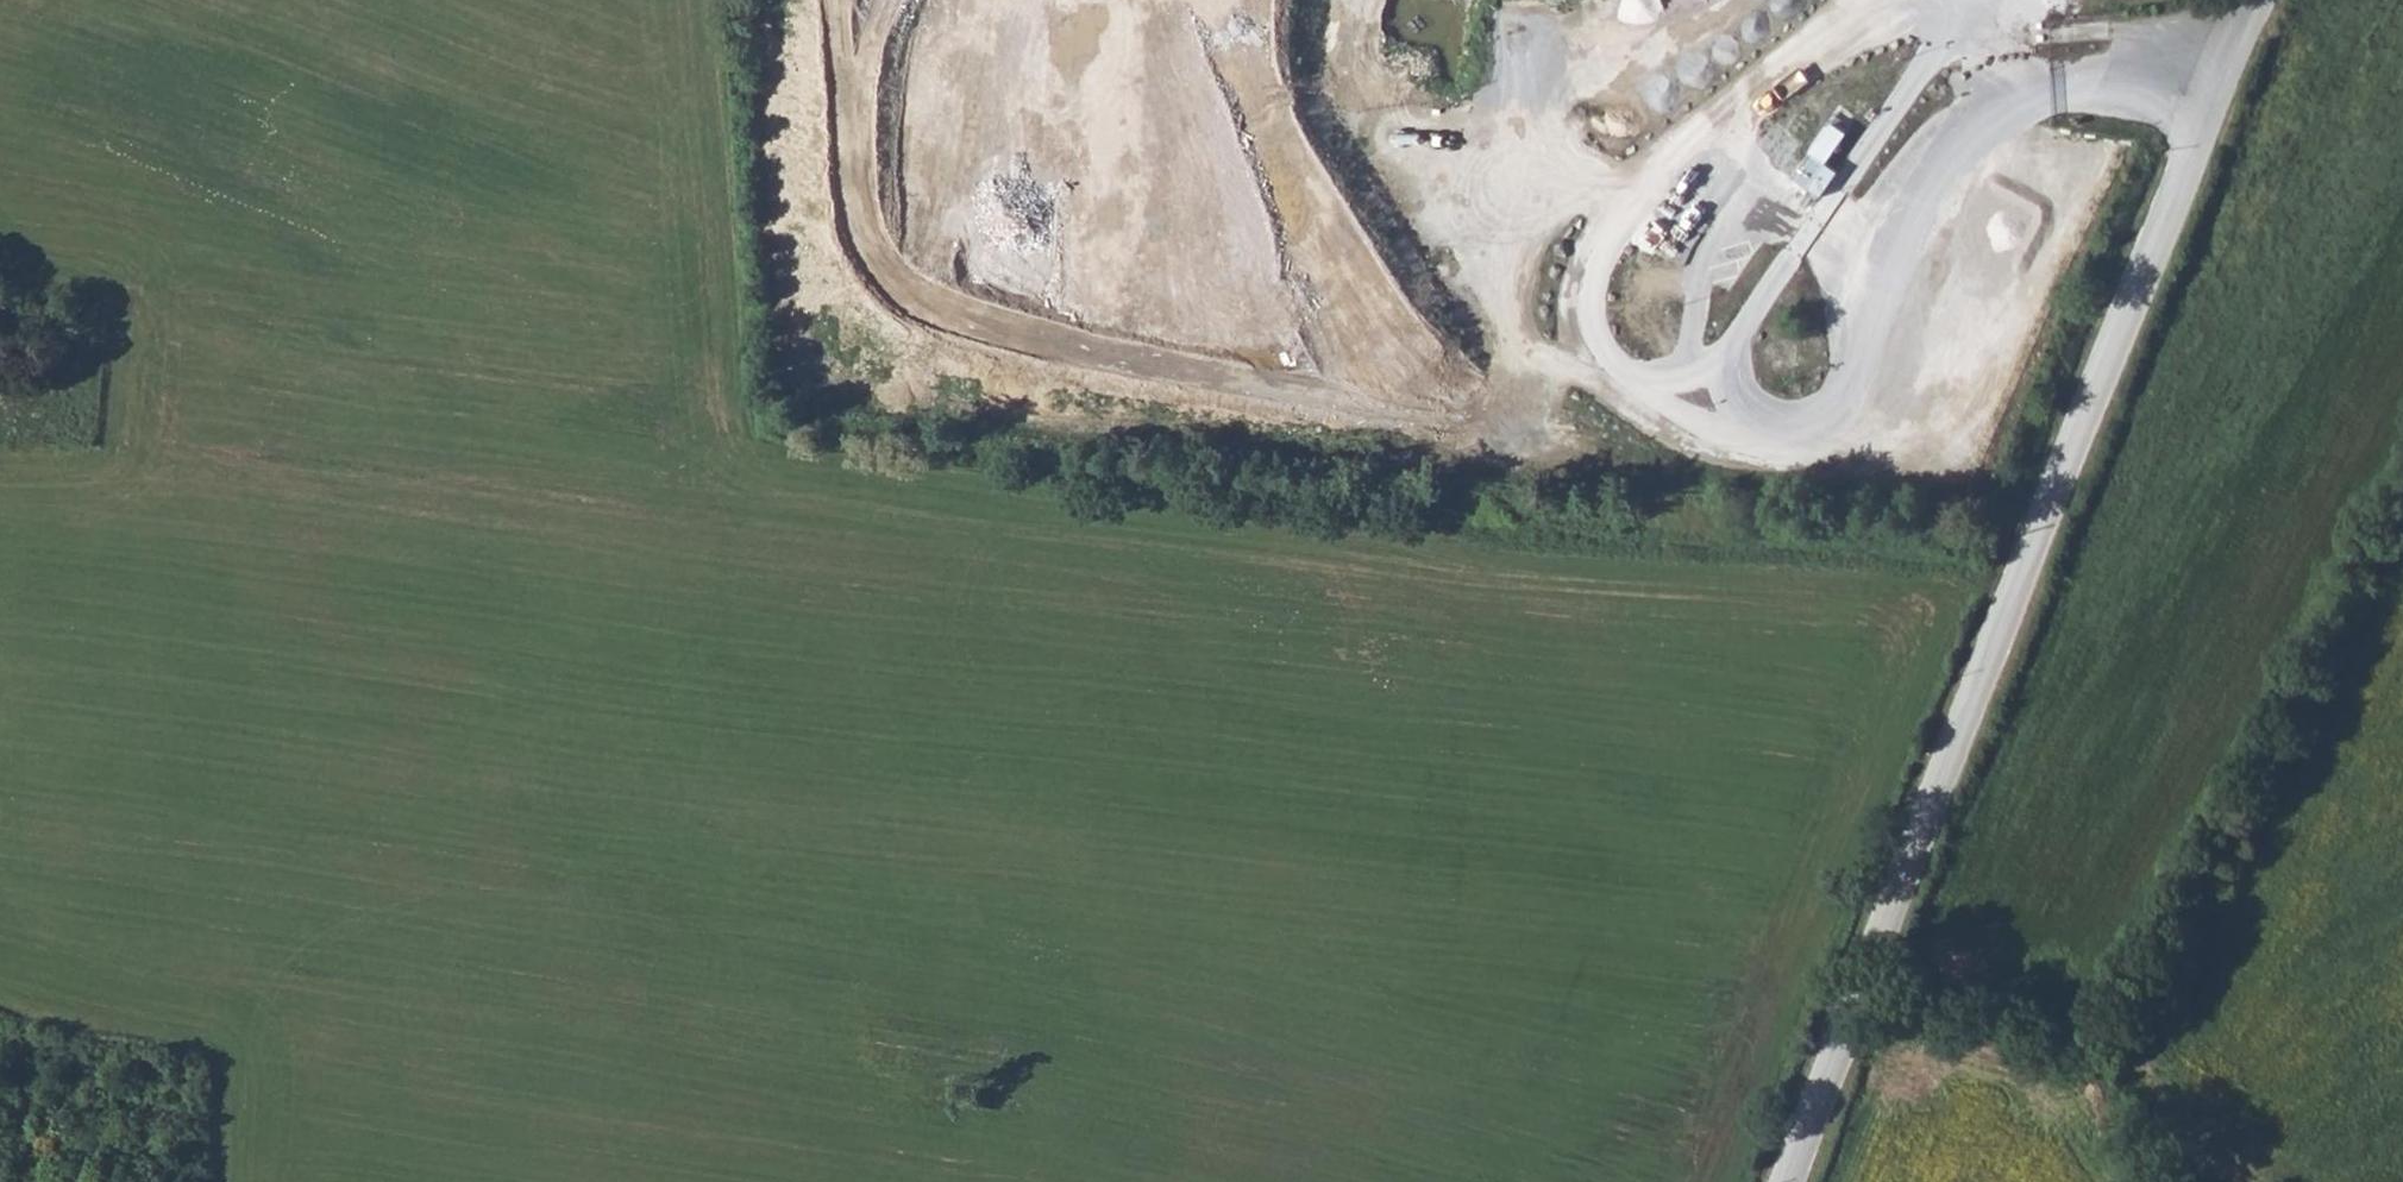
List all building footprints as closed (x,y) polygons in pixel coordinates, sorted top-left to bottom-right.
[(1804,5),(1811,5),(1812,9),(1828,8),(1828,0),(1803,0),(1804,5)] [(1684,79),(1652,80),(1654,142),(1686,141),(1684,79)] [(1816,152),(1799,178),(1822,194),(1840,168),(1816,152)] [(1611,247),(1597,247),(1597,262),(1611,262),(1611,247)]
